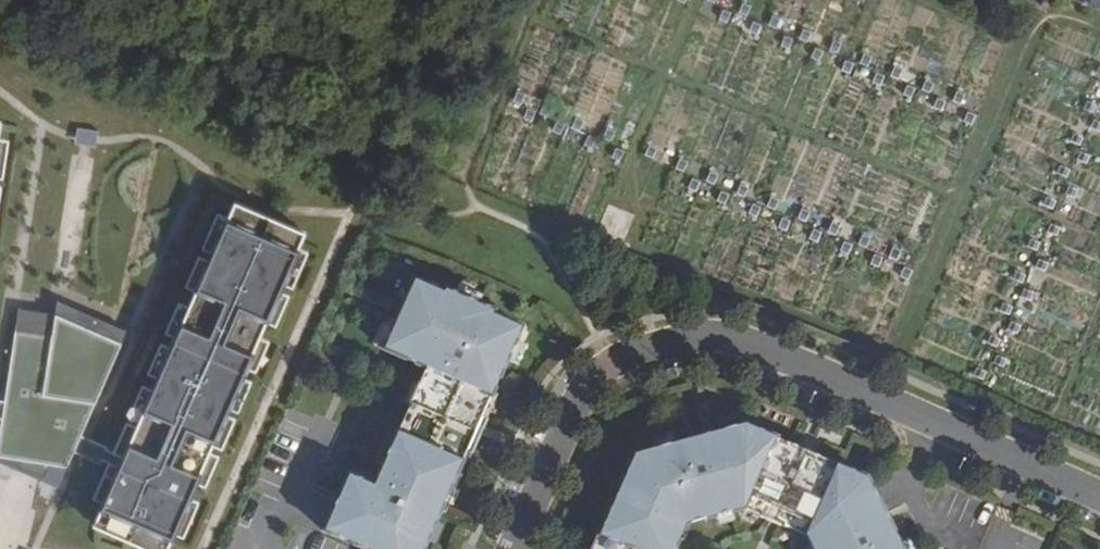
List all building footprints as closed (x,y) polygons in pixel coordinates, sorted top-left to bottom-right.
[(1090,16),(1099,20),(1099,0),(1096,0),(1090,16)] [(61,475),(68,460),(95,472),(97,468),(114,475),(89,533),(127,548),(165,548),(299,240),(228,210),(118,464),(102,457),(103,455),(76,443),(116,352),(53,324),(50,344),(12,339),(1,410),(0,410),(0,466),(61,475)] [(618,233),(624,217),(607,210),(600,226),(618,233)] [(411,287),(390,334),(382,353),(380,357),(423,375),(415,392),(407,411),(392,446),(382,467),(371,493),(346,482),(321,538),(346,548),(423,548),(454,480),(480,419),(503,366),(512,347),(518,334),(488,321),(490,318),(474,312),(455,303),(440,296),(439,299),(411,287)] [(459,295),(455,303),(474,312),(479,303),(459,295)] [(372,349),(382,353),(390,334),(381,330),(372,349)] [(519,350),(512,347),(503,366),(511,369),(519,350)] [(407,411),(415,392),(409,389),(401,408),(407,411)] [(485,421),(480,419),(454,480),(459,482),(485,421)] [(862,482),(758,436),(754,446),(744,442),(740,428),(666,448),(646,454),(626,459),(628,472),(619,491),(613,488),(587,548),(668,548),(678,527),(708,520),(720,517),(740,512),(745,502),(763,510),(786,520),(805,528),(800,538),(806,548),(895,548),(862,482)] [(758,436),(740,428),(744,442),(754,446),(758,436)] [(644,444),(646,454),(666,448),(664,438),(644,444)] [(382,467),(392,446),(384,442),(375,464),(382,467)] [(613,488),(619,491),(628,472),(626,459),(613,488)] [(786,520),(763,510),(759,520),(782,530),(786,520)] [(708,520),(710,529),(722,526),(720,517),(708,520)]
